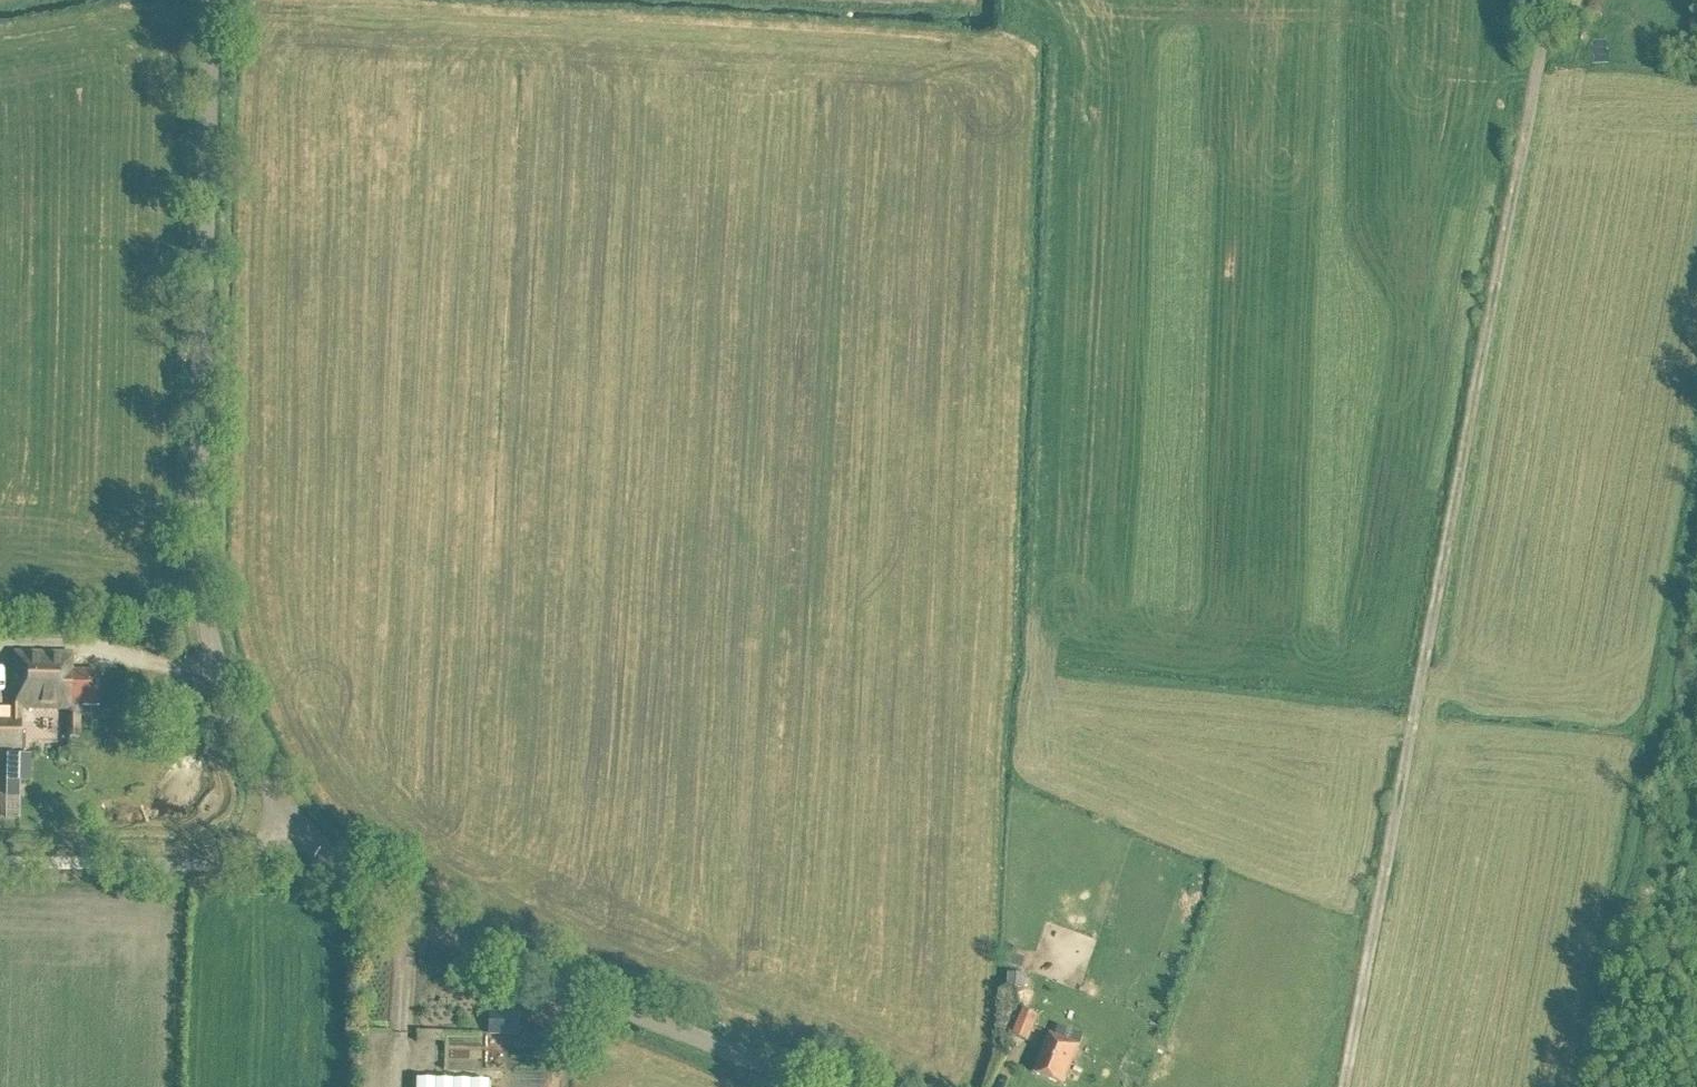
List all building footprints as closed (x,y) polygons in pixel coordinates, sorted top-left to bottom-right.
[(79,707),(99,707),(100,674),(71,673),(72,655),(14,654),(12,723),(0,722),(0,749),(21,749),(21,710),(68,710),(67,739),(79,739),(79,707)] [(20,783),(21,755),(6,755),(6,782),(20,783)] [(20,798),(20,783),(6,782),(6,798),(20,798)] [(1025,991),(1027,976),(1009,974),(1007,989),(1025,991)] [(1013,1037),(1028,1044),(1038,1020),(1022,1013),(1013,1037)] [(487,1038),(518,1039),(518,1015),(488,1014),(487,1038)] [(1079,1048),(1050,1036),(1034,1074),(1063,1086),(1079,1048)]
